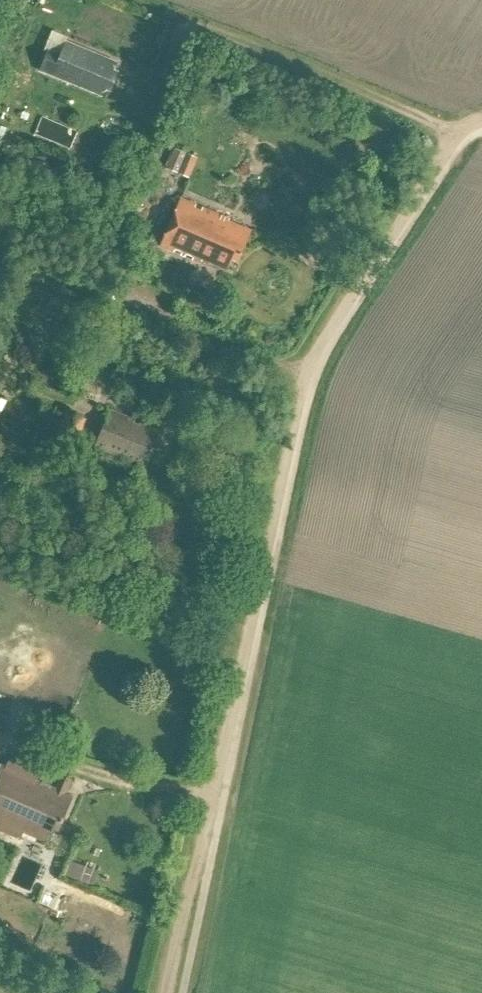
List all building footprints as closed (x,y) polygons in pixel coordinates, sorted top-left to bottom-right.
[(39,71),(98,96),(101,88),(110,92),(118,73),(113,70),(115,63),(66,43),(61,57),(47,51),(39,71)] [(45,117),(38,134),(72,146),(78,129),(45,117)] [(167,164),(175,143),(166,140),(158,161),(167,164)] [(17,157),(20,150),(4,144),(2,151),(17,157)] [(190,178),(198,159),(175,149),(167,169),(190,178)] [(235,260),(248,230),(226,221),(226,216),(180,196),(159,245),(207,265),(209,261),(222,267),(227,257),(235,260)] [(149,457),(160,429),(108,409),(93,448),(140,467),(145,456),(149,457)] [(73,450),(86,418),(67,410),(54,443),(73,450)] [(73,797),(66,794),(72,779),(61,774),(55,788),(37,780),(40,772),(10,759),(6,767),(0,764),(0,831),(20,840),(24,832),(46,842),(53,827),(59,829),(73,797)] [(69,863),(65,875),(73,878),(79,864),(70,861),(69,863)] [(43,966),(48,955),(34,948),(28,959),(43,966)]
